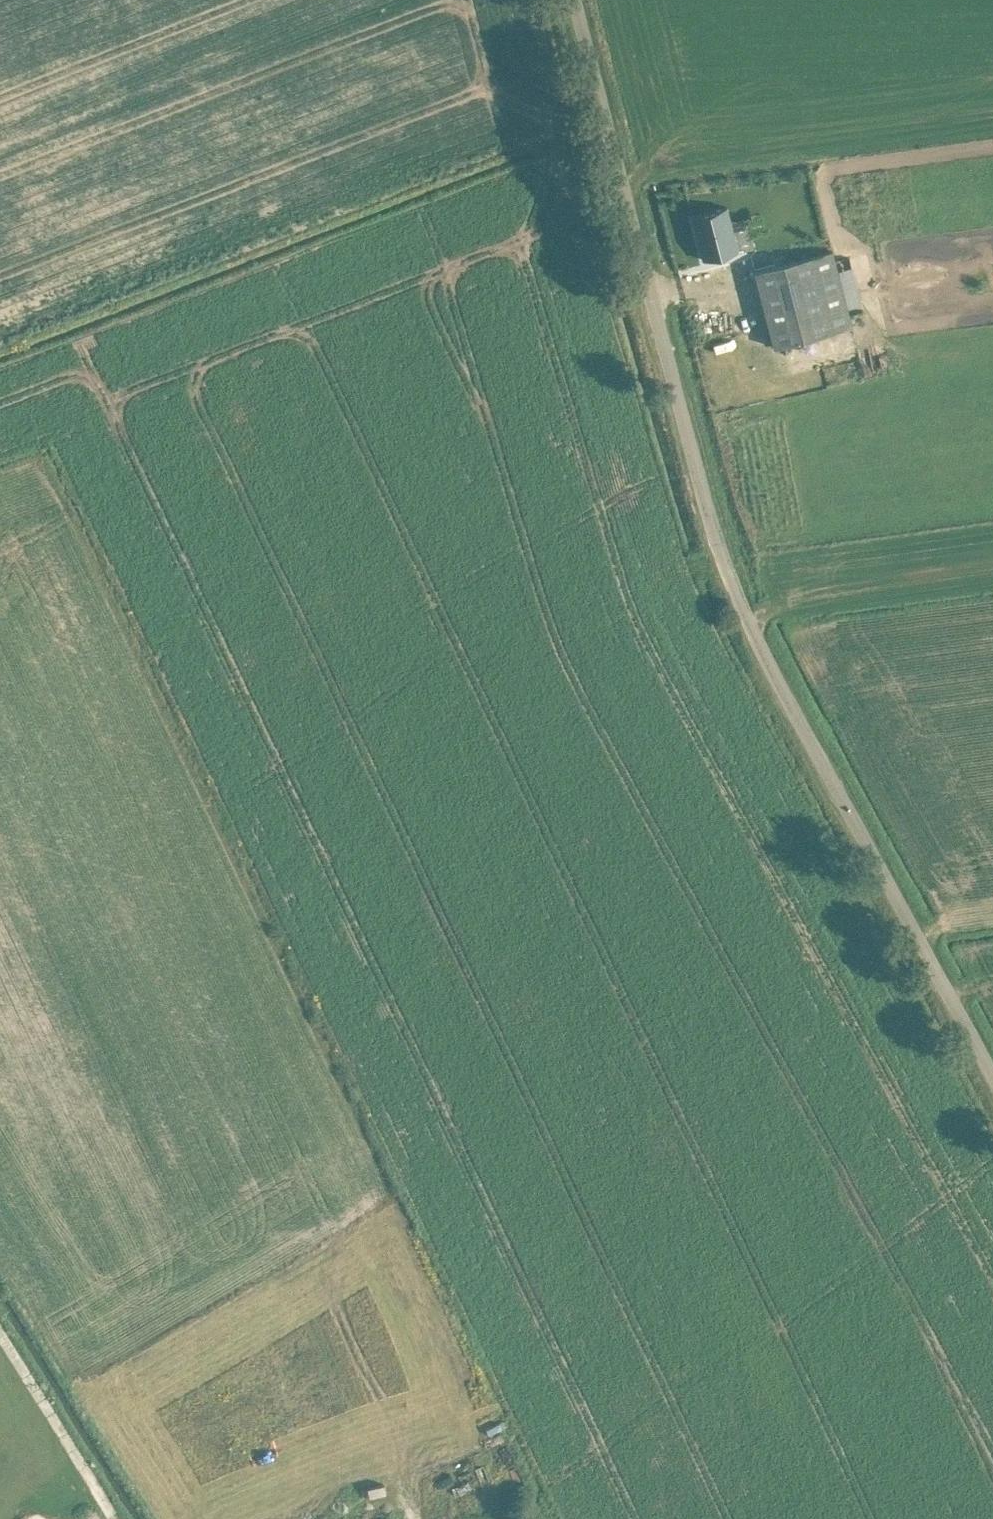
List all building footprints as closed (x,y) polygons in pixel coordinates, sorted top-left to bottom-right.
[(746,246),(735,193),(686,203),(698,257),(746,246)] [(833,249),(754,270),(774,346),(852,326),(833,249)] [(737,251),(703,260),(712,294),(746,285),(737,251)]
